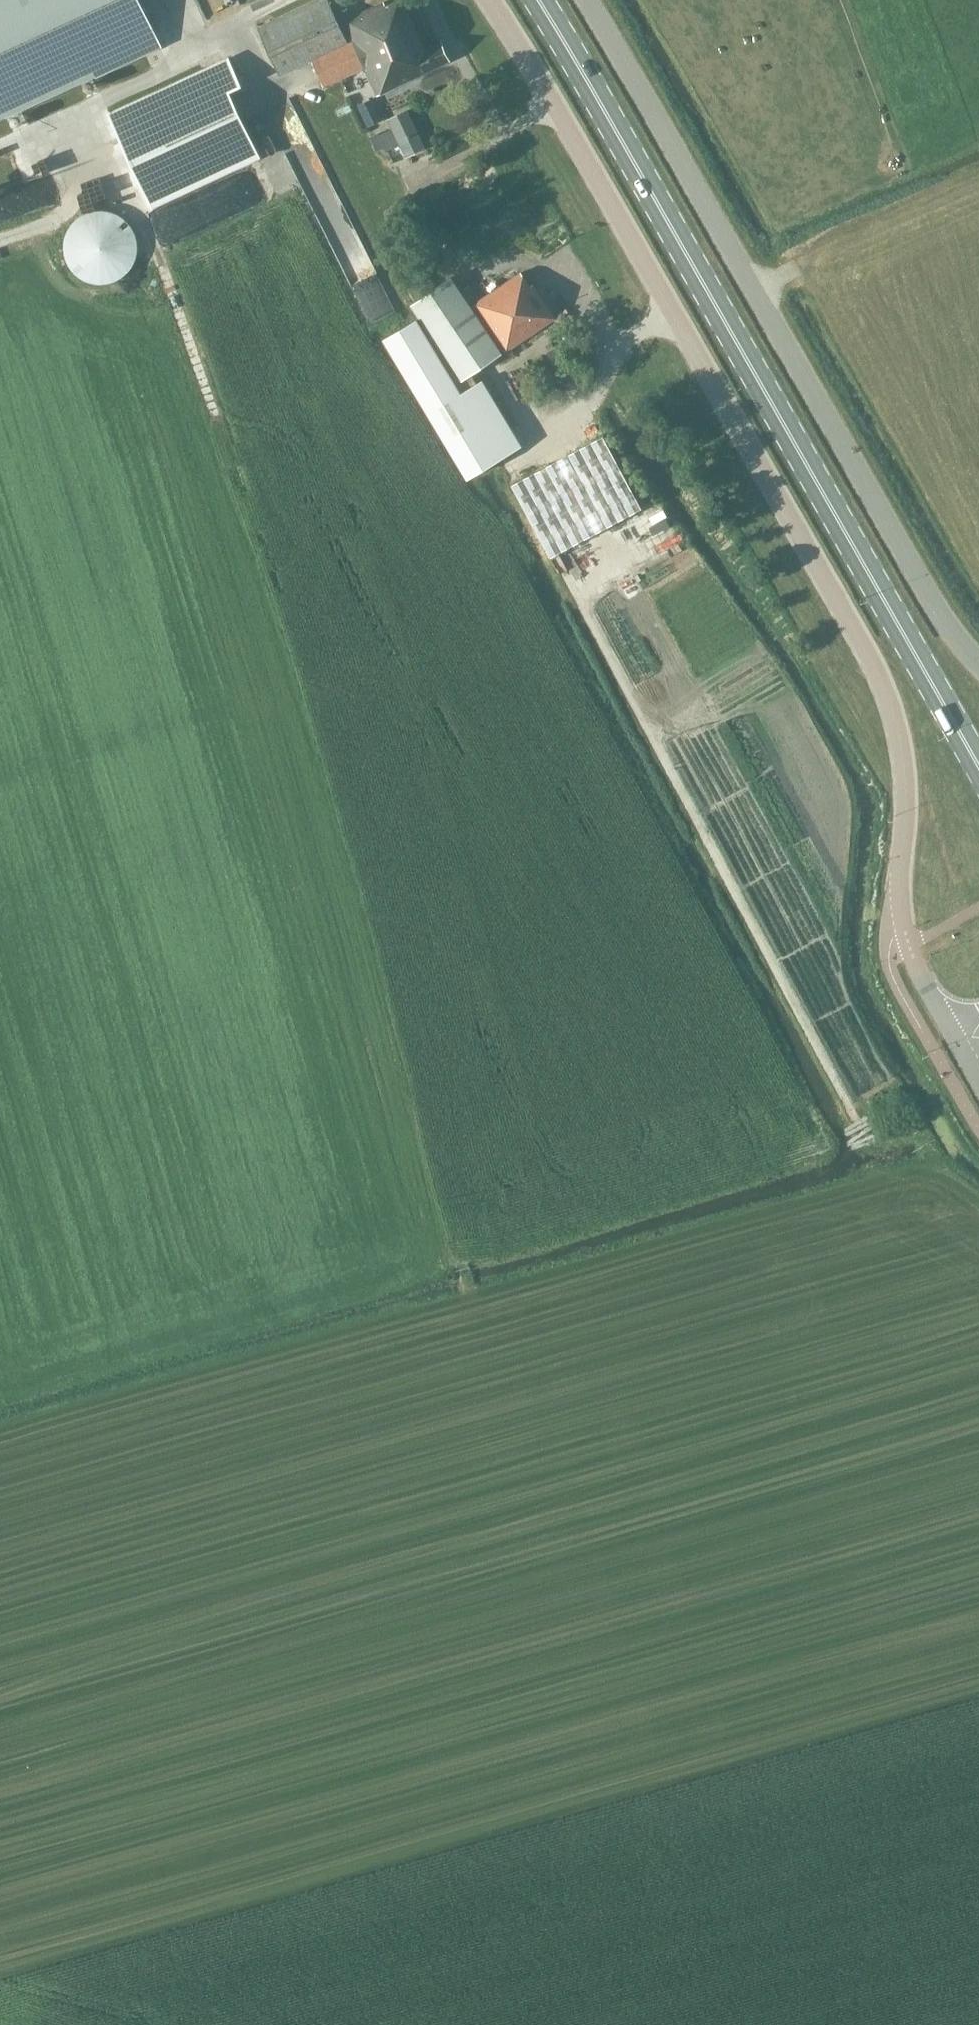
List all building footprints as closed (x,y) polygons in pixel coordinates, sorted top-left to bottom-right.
[(140,0),(0,0),(0,119),(160,45),(140,0)] [(338,22),(327,0),(314,0),(257,27),(280,74),(347,41),(348,43),(312,61),(323,87),(364,68),(376,94),(380,92),(381,95),(449,60),(441,41),(425,50),(403,0),(395,0),(385,4),(382,1),(338,22)] [(108,114),(150,205),(260,155),(239,109),(231,92),(242,86),(228,58),(108,114)] [(405,157),(425,147),(407,109),(387,119),(391,128),(379,135),(378,133),(370,137),(376,151),(383,148),(384,151),(399,144),(405,157)] [(364,118),(367,126),(381,120),(378,112),(364,118)] [(64,244),(64,250),(66,256),(68,262),(71,267),(75,272),(79,276),(85,279),(91,282),(97,283),(103,283),(109,282),(115,280),(121,277),(125,273),(130,269),(133,264),(136,258),(137,252),(137,246),(137,240),(135,234),(132,228),(129,223),(125,219),(120,215),(114,212),(108,211),(102,210),(96,210),(90,212),(84,214),(79,217),(74,221),(70,226),(67,232),(65,238),(64,244)] [(530,285),(521,273),(521,272),(471,305),(452,277),(410,303),(418,316),(461,380),(472,374),(484,366),(554,318),(533,284),(530,285)] [(418,316),(383,337),(467,478),(487,466),(500,458),(521,445),(482,380),(477,383),(472,374),(461,380),(418,316)] [(602,435),(513,483),(551,553),(640,505),(602,435)]
